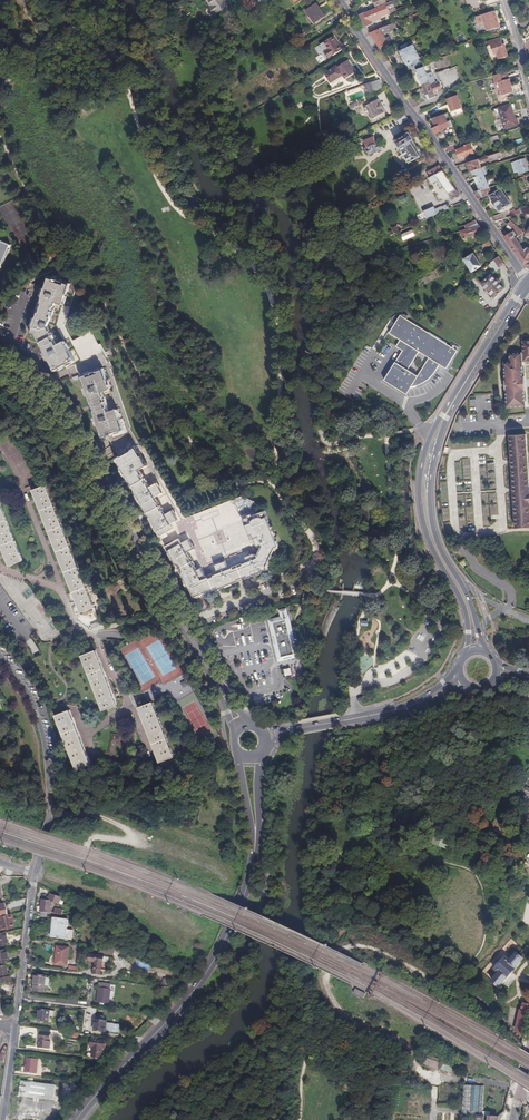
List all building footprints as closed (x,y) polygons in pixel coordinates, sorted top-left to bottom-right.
[(211,5),(209,6),(214,14),(227,5),(224,0),(207,0),(211,5)] [(247,9),(257,3),(257,2),(255,0),(240,0),(247,9)] [(435,7),(432,0),(426,0),(430,9),(435,7)] [(376,7),(358,15),(366,26),(373,23),(372,20),(396,10),(392,1),(389,2),(386,3),(376,7)] [(316,3),(306,10),(315,23),(325,16),(316,3)] [(497,28),(493,11),(474,17),(477,25),(483,23),(486,31),(497,28)] [(383,27),(370,32),(380,47),(390,43),(384,33),(393,30),(392,29),(396,27),(394,23),(389,25),(383,27)] [(333,37),(324,43),(329,50),(325,53),(328,58),(333,56),(342,50),(333,37)] [(501,44),(498,38),(485,42),(487,46),(489,46),(492,54),(496,53),(498,59),(507,56),(503,47),(502,47),(501,44)] [(400,51),(408,68),(416,66),(424,63),(425,63),(424,61),(422,62),(421,59),(419,58),(413,45),(410,46),(408,42),(400,46),(402,50),(400,51)] [(327,73),(332,81),(343,74),(344,75),(347,79),(356,73),(351,65),(352,65),(349,60),(339,67),(338,66),(327,73)] [(417,68),(423,86),(430,84),(424,66),(425,66),(424,63),(416,66),(417,68)] [(497,82),(509,79),(506,71),(492,75),(494,83),(497,82)] [(343,74),(332,81),(333,82),(344,75),(343,74)] [(386,87),(381,79),(375,82),(372,83),(375,92),(383,89),(382,88),(386,87)] [(509,79),(497,82),(501,96),(513,92),(509,79)] [(375,92),(372,83),(365,85),(364,85),(367,95),(375,92)] [(430,84),(423,86),(427,98),(434,96),(430,84)] [(458,96),(447,100),(453,113),(463,109),(458,96)] [(380,99),(367,105),(373,118),(387,112),(380,99)] [(514,120),(513,115),(510,116),(510,114),(512,113),(509,104),(496,109),(503,129),(517,125),(516,119),(514,120)] [(409,120),(404,113),(397,118),(401,125),(409,120)] [(450,114),(433,119),(436,127),(452,122),(450,114)] [(436,127),(433,128),(436,134),(445,131),(446,135),(448,134),(450,138),(457,136),(452,122),(436,127)] [(332,134),(330,128),(316,133),(319,142),(332,137),(331,135),(332,134)] [(411,134),(397,143),(411,164),(425,156),(411,134)] [(364,141),(367,147),(377,143),(374,137),(364,141)] [(377,143),(367,147),(370,155),(382,150),(379,142),(377,143)] [(475,154),(471,143),(465,145),(466,147),(459,149),(459,148),(458,148),(457,144),(455,145),(446,147),(450,153),(457,150),(460,159),(475,154)] [(501,152),(468,163),(471,172),(472,171),(480,169),(482,168),(480,163),(490,160),(490,162),(503,158),(501,152)] [(525,159),(515,162),(519,175),(528,172),(525,159)] [(444,172),(441,167),(430,173),(433,178),(444,172)] [(479,186),(472,189),(474,192),(489,188),(489,187),(484,176),(480,169),(472,171),(479,186)] [(433,178),(429,179),(434,186),(441,181),(454,200),(460,196),(444,172),(433,178)] [(489,188),(474,192),(478,198),(488,194),(487,192),(490,192),(489,188)] [(500,189),(490,196),(500,211),(511,204),(500,189)] [(424,213),(428,220),(450,209),(448,206),(442,209),(442,208),(436,211),(435,208),(424,213)] [(527,212),(526,207),(520,208),(516,211),(514,209),(510,212),(512,216),(527,212)] [(509,212),(491,217),(494,221),(508,217),(512,216),(509,212)] [(524,250),(516,238),(524,232),(511,220),(508,224),(512,228),(510,230),(512,232),(505,237),(524,264),(528,261),(528,248),(527,247),(524,250)] [(465,227),(468,230),(480,227),(477,221),(465,227)] [(389,234),(391,238),(403,232),(401,229),(398,230),(396,227),(392,229),(393,232),(389,234)] [(468,230),(461,232),(465,239),(485,233),(480,227),(468,230)] [(416,238),(413,232),(402,237),(404,243),(416,238)] [(0,238),(0,271),(12,244),(0,238)] [(473,254),(464,260),(473,273),(482,267),(473,254)] [(506,265),(500,257),(491,264),(496,272),(506,265)] [(413,269),(407,270),(408,282),(415,278),(413,269)] [(74,283),(69,281),(69,282),(64,280),(63,280),(57,278),(58,277),(53,276),(49,286),(50,287),(49,287),(47,296),(46,297),(45,297),(44,301),(45,302),(46,302),(46,303),(43,311),(42,311),(40,312),(39,316),(40,316),(39,317),(36,326),(36,327),(35,327),(34,331),(38,333),(39,336),(41,337),(42,336),(42,337),(46,344),(46,345),(45,346),(45,347),(46,351),(48,350),(48,351),(52,359),(51,360),(57,371),(61,369),(60,368),(65,366),(68,364),(73,362),(74,362),(78,360),(73,350),(72,350),(72,349),(68,341),(67,340),(60,344),(51,325),(55,315),(58,306),(59,301),(67,303),(67,302),(70,294),(70,293),(71,293),(74,283)] [(493,284),(488,279),(478,287),(491,302),(501,293),(496,288),(500,284),(497,280),(493,284)] [(396,315),(387,320),(394,324),(399,316),(396,315)] [(433,373),(438,366),(444,370),(456,352),(399,316),(394,324),(387,334),(398,341),(394,347),(401,352),(382,381),(395,390),(396,389),(402,392),(405,388),(407,389),(409,385),(413,387),(415,387),(420,385),(425,381),(430,377),(433,373)] [(92,332),(72,340),(78,354),(89,349),(86,343),(88,342),(89,344),(93,343),(91,338),(94,337),(92,332)] [(523,344),(523,355),(510,356),(511,364),(504,364),(508,411),(528,409),(528,343),(523,344)] [(88,375),(88,374),(83,376),(86,387),(87,387),(87,388),(90,396),(91,397),(90,397),(91,401),(93,402),(94,402),(96,410),(97,411),(96,411),(95,413),(96,417),(97,417),(98,417),(100,426),(101,427),(100,427),(103,438),(108,437),(107,436),(113,434),(116,433),(121,431),(121,432),(126,430),(122,420),(121,420),(121,419),(118,411),(118,410),(111,412),(109,407),(108,402),(106,397),(104,392),(111,390),(111,389),(108,381),(108,379),(109,379),(105,368),(100,370),(100,371),(95,372),(92,373),(88,375)] [(405,388),(402,392),(405,394),(413,387),(409,385),(407,389),(405,388)] [(526,434),(509,435),(515,529),(528,528),(528,481),(526,434)] [(146,466),(144,461),(136,447),(115,459),(120,468),(121,468),(121,469),(125,476),(126,477),(128,481),(130,481),(130,482),(133,480),(135,484),(137,488),(134,489),(135,490),(134,492),(136,495),(137,495),(137,496),(141,503),(142,504),(141,505),(143,508),(145,508),(146,509),(149,508),(150,511),(153,515),(150,516),(150,517),(150,519),(152,522),(153,523),(157,531),(158,531),(157,532),(160,536),(161,536),(166,533),(173,529),(171,524),(178,520),(175,515),(173,511),(166,515),(164,516),(161,511),(163,510),(162,509),(158,502),(158,501),(156,502),(153,498),(155,497),(162,493),(159,488),(157,483),(150,487),(147,483),(142,475),(142,474),(140,475),(137,471),(139,470),(146,466)] [(48,481),(33,487),(82,609),(97,603),(48,481)] [(9,562),(24,557),(0,497),(0,539),(9,562)] [(258,548),(263,550),(268,553),(276,550),(279,548),(277,543),(277,544),(276,540),(271,527),(269,524),(270,523),(266,513),(261,515),(257,517),(244,522),(248,532),(249,532),(251,538),(254,537),(255,541),(256,544),(258,548)] [(195,549),(192,545),(189,540),(182,544),(180,539),(166,547),(168,552),(169,552),(170,553),(175,560),(174,561),(176,565),(179,566),(182,565),(184,568),(186,572),(184,574),(183,577),(185,580),(186,580),(187,581),(190,587),(191,588),(190,589),(196,598),(197,597),(204,595),(215,591),(210,578),(208,579),(202,569),(198,571),(195,566),(191,558),(188,553),(195,549)] [(263,550),(259,558),(265,560),(268,568),(269,567),(269,566),(275,552),(276,550),(268,553),(263,550)] [(219,574),(215,576),(219,589),(220,591),(225,589),(225,588),(226,588),(233,585),(234,585),(235,585),(239,584),(240,581),(248,578),(249,578),(252,579),(255,578),(255,577),(256,577),(263,574),(264,574),(269,572),(268,568),(265,560),(259,558),(255,556),(251,557),(247,559),(249,563),(244,565),(235,568),(230,570),(227,563),(222,565),(217,567),(219,574)] [(215,576),(210,578),(215,591),(219,589),(215,576)] [(31,628),(53,630),(54,620),(48,619),(48,613),(43,612),(44,605),(25,603),(25,606),(28,606),(28,612),(33,613),(31,628)] [(287,612),(281,613),(283,620),(272,622),(273,627),(272,628),(280,663),(298,659),(290,624),(287,612)] [(95,650),(81,655),(102,710),(116,704),(95,650)] [(286,676),(293,674),(291,668),(284,669),(286,676)] [(184,680),(176,685),(181,693),(189,688),(184,680)] [(152,702),(138,707),(159,761),(173,756),(152,702)] [(69,710),(54,716),(75,770),(90,764),(69,710)] [(79,797),(84,793),(81,788),(76,792),(79,797)] [(431,843),(446,848),(449,839),(434,834),(431,843)] [(449,839),(446,848),(454,851),(457,842),(449,839)] [(324,872),(314,869),(311,876),(321,879),(324,872)] [(48,913),(51,913),(53,902),(60,904),(61,899),(61,898),(50,894),(48,901),(42,900),(40,912),(41,912),(48,913)] [(11,913),(7,914),(5,915),(0,916),(0,930),(13,928),(12,923),(13,923),(11,913)] [(47,937),(71,939),(72,930),(66,929),(67,919),(67,918),(73,918),(73,915),(63,914),(55,914),(54,918),(53,918),(51,933),(47,932),(47,937)] [(66,966),(67,947),(55,946),(53,964),(66,966)] [(112,955),(113,949),(100,947),(99,954),(112,955)] [(94,961),(94,969),(101,970),(102,961),(104,961),(104,955),(91,953),(90,960),(94,961)] [(492,981),(498,987),(522,959),(516,954),(508,962),(504,959),(499,964),(497,962),(496,962),(494,964),(494,966),(496,968),(500,972),(492,981)] [(8,980),(8,976),(5,976),(4,965),(0,966),(0,982),(8,980)] [(31,991),(43,992),(45,976),(34,975),(31,991)] [(107,1004),(109,985),(99,983),(96,1003),(99,1003),(99,1005),(103,1005),(103,1004),(107,1004)] [(364,999),(367,994),(357,989),(354,994),(364,999)] [(506,1015),(508,1004),(502,1003),(499,1014),(506,1015)] [(528,1013),(528,1006),(523,1004),(517,1032),(523,1038),(528,1013)] [(53,1018),(54,1011),(38,1009),(37,1022),(48,1023),(48,1017),(53,1018)] [(104,1033),(106,1021),(95,1020),(93,1031),(104,1033)] [(37,1047),(48,1049),(50,1034),(39,1032),(37,1047)] [(104,1048),(105,1042),(90,1040),(89,1046),(92,1047),(90,1058),(99,1059),(101,1048),(104,1048)] [(441,1063),(423,1057),(420,1065),(438,1072),(441,1063)] [(24,1072),(36,1074),(37,1059),(25,1058),(24,1072)] [(441,1069),(451,1072),(453,1065),(442,1062),(441,1069)] [(26,1081),(19,1080),(17,1095),(52,1100),(54,1085),(31,1082),(32,1078),(27,1077),(26,1081)] [(489,1117),(489,1112),(482,1111),(484,1086),(464,1084),(461,1114),(476,1115),(476,1119),(483,1119),(483,1116),(489,1117)]
